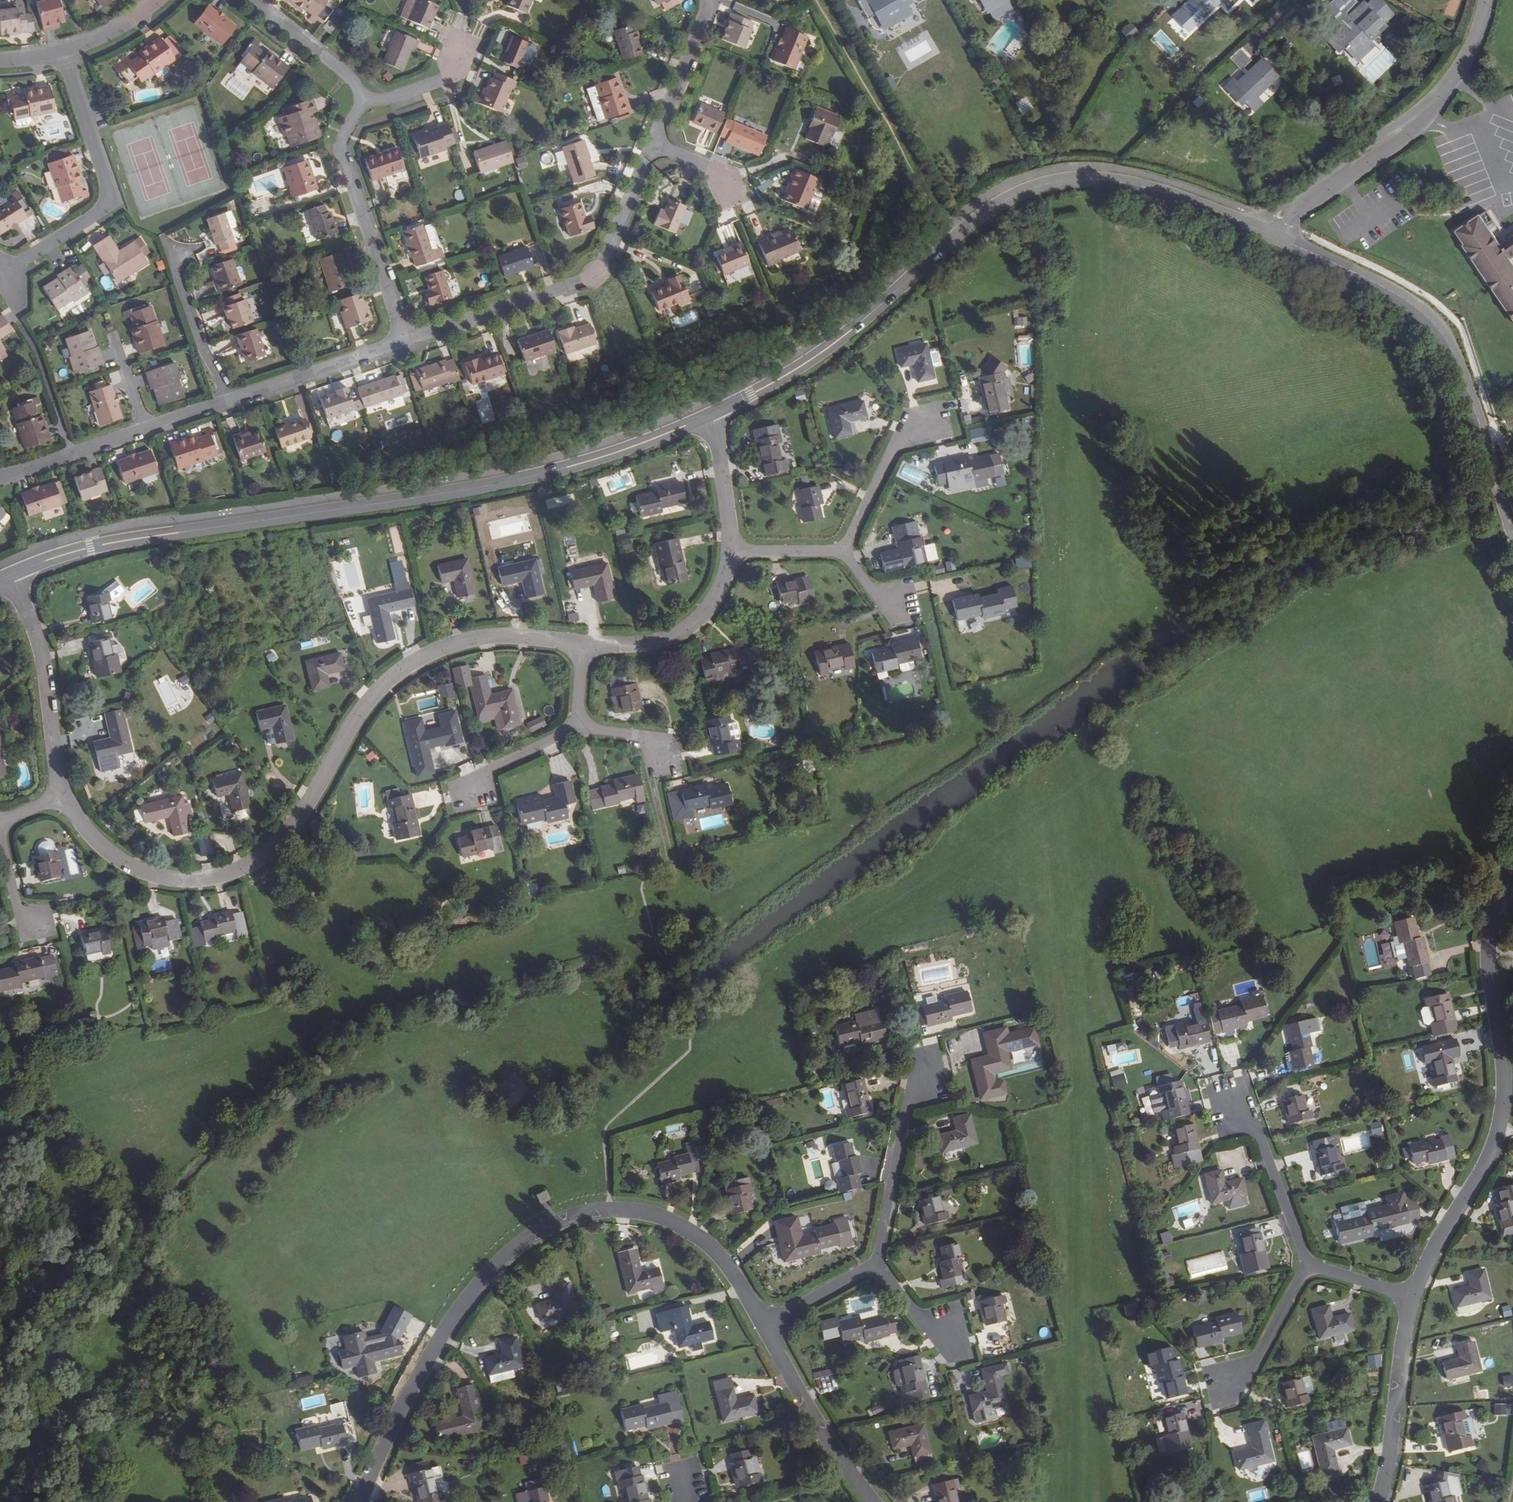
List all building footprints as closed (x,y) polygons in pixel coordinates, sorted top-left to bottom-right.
[(0,12),(0,35),(20,32),(20,33),(28,32),(23,0),(15,2),(16,9),(0,12)] [(59,0),(50,0),(36,4),(43,32),(55,28),(54,25),(65,22),(59,0)] [(300,11),(303,8),(312,15),(308,20),(314,24),(327,7),(325,6),(328,0),(285,0),(300,11)] [(417,0),(407,0),(400,17),(408,20),(417,0)] [(429,29),(432,20),(431,19),(436,5),(434,4),(436,0),(417,0),(408,20),(429,29)] [(507,6),(525,14),(531,0),(509,0),(507,6)] [(658,5),(661,4),(665,11),(678,4),(676,0),(655,0),(658,5)] [(871,6),(883,28),(910,14),(906,6),(904,7),(900,0),(868,0),(871,6)] [(994,19),(1011,10),(1006,0),(983,0),(994,19)] [(1187,3),(1201,18),(1217,3),(1215,0),(1190,0),(1187,3)] [(1324,7),(1344,29),(1340,33),(1337,30),(1327,40),(1333,47),(1338,42),(1343,47),(1345,45),(1358,58),(1373,45),(1369,40),(1385,25),(1381,21),(1390,12),(1379,0),(1370,0),(1365,4),(1363,2),(1348,16),(1345,13),(1345,6),(1340,0),(1331,0),(1324,7)] [(222,45),(236,28),(223,18),(217,13),(207,6),(194,24),(222,45)] [(753,23),(730,14),(727,20),(729,21),(725,32),(721,40),(742,49),(753,23)] [(336,27),(328,21),(322,29),(330,35),(336,27)] [(1131,21),(1120,31),(1129,40),(1139,30),(1131,21)] [(632,33),(629,26),(613,32),(624,61),(641,55),(637,41),(639,41),(636,31),(632,33)] [(807,37),(787,29),(782,39),(779,47),(773,62),(793,69),(807,37)] [(418,41),(396,32),(383,64),(402,71),(411,47),(415,49),(418,41)] [(170,36),(163,41),(175,58),(182,53),(170,36)] [(527,43),(511,36),(506,49),(508,49),(506,53),(503,62),(516,68),(517,66),(527,43)] [(131,62),(129,58),(113,68),(125,85),(137,78),(141,83),(153,73),(154,75),(175,59),(175,58),(160,38),(139,53),(141,55),(131,62)] [(259,44),(254,39),(241,56),(243,58),(240,62),(252,72),(251,72),(272,89),(289,67),(268,51),(265,54),(257,47),(259,44)] [(527,43),(517,66),(522,68),(524,65),(528,63),(530,64),(538,47),(527,43)] [(998,65),(1004,58),(1003,57),(988,44),(987,44),(981,52),(998,65)] [(1241,70),(1251,60),(1240,48),(1229,58),(1241,70)] [(1233,77),(1223,87),(1240,103),(1243,100),(1250,106),(1254,110),(1262,102),(1256,97),(1278,75),(1262,59),(1245,75),(1248,79),(1246,82),(1241,77),(1237,81),(1233,77)] [(486,89),(485,93),(482,92),(478,103),(500,113),(511,89),(513,90),(516,82),(495,73),(493,79),(491,78),(486,89)] [(612,73),(593,80),(595,84),(613,78),(612,73)] [(997,86),(1003,82),(999,74),(993,78),(997,86)] [(605,120),(630,111),(626,101),(623,102),(620,93),(621,92),(615,77),(613,78),(595,84),(593,85),(593,87),(584,90),(592,110),(600,107),(605,120)] [(13,92),(5,94),(9,111),(12,110),(14,120),(29,116),(29,118),(55,112),(50,86),(24,92),(25,95),(14,97),(13,92)] [(316,113),(312,99),(284,108),(286,115),(278,118),(284,138),(288,137),(291,147),(321,138),(315,121),(312,121),(311,115),(316,113)] [(1250,106),(1243,100),(1240,103),(1236,107),(1243,113),(1250,106)] [(723,114),(699,104),(693,120),(707,126),(706,128),(716,132),(723,114)] [(605,120),(600,107),(592,110),(596,122),(605,120)] [(839,120),(815,110),(811,120),(814,121),(812,127),(810,126),(806,139),(825,147),(830,136),(831,136),(839,120)] [(693,120),(692,122),(706,128),(707,126),(693,120)] [(759,155),(767,136),(734,122),(733,123),(726,120),(720,134),(727,137),(726,141),(759,155)] [(444,145),(454,142),(447,122),(436,126),(437,128),(412,137),(419,158),(445,149),(444,145)] [(594,176),(582,141),(562,148),(574,183),(594,176)] [(514,162),(512,158),(507,142),(473,153),(480,174),(514,162)] [(45,155),(48,163),(68,157),(65,148),(45,155)] [(405,169),(397,148),(380,154),(380,157),(365,163),(371,181),(405,169)] [(380,157),(380,154),(364,160),(365,163),(380,157)] [(68,157),(48,163),(56,189),(58,188),(63,202),(67,201),(68,204),(88,197),(86,190),(81,192),(78,181),(81,180),(73,155),(68,157)] [(519,169),(527,166),(524,157),(516,159),(519,169)] [(313,179),(311,180),(305,161),(283,169),(277,170),(281,182),(287,180),(293,197),(317,189),(313,179)] [(313,179),(307,161),(305,161),(311,180),(313,179)] [(815,189),(818,180),(793,169),(789,178),(790,179),(787,188),(789,189),(784,202),(805,210),(810,197),(814,188),(815,189)] [(10,227),(17,223),(32,213),(18,192),(12,196),(13,198),(0,207),(0,234),(10,227)] [(810,197),(805,210),(810,213),(809,213),(813,215),(814,214),(816,210),(815,210),(817,205),(818,205),(820,201),(819,199),(816,198),(815,199),(810,197)] [(662,215),(658,213),(653,224),(676,233),(688,206),(669,198),(662,215)] [(585,218),(580,203),(560,210),(570,237),(591,229),(587,218),(585,218)] [(317,241),(337,234),(331,217),(329,218),(327,213),(324,205),(307,211),(317,241)] [(309,242),(316,240),(306,211),(299,213),(309,242)] [(233,247),(222,214),(205,220),(214,246),(217,245),(220,252),(233,247)] [(422,227),(422,225),(403,231),(407,243),(406,244),(410,258),(412,257),(416,267),(434,261),(443,258),(440,249),(435,250),(431,252),(427,242),(432,240),(432,241),(436,240),(437,239),(436,236),(434,236),(431,224),(422,227)] [(765,236),(766,238),(758,242),(758,243),(761,249),(768,265),(776,262),(775,259),(798,249),(789,229),(775,235),(773,232),(765,236)] [(119,251),(109,235),(106,237),(116,253),(119,251)] [(1481,258),(1512,305),(1512,262),(1512,260),(1512,259),(1512,236),(1481,258)] [(148,263),(134,241),(119,251),(116,253),(106,237),(93,246),(117,282),(148,263)] [(731,247),(732,250),(717,255),(725,273),(749,262),(741,243),(731,247)] [(534,268),(527,248),(498,258),(505,278),(534,268)] [(349,285),(344,270),(346,269),(340,252),(319,259),(330,292),(349,285)] [(240,286),(231,260),(226,261),(215,265),(210,267),(219,293),(240,286)] [(87,281),(91,278),(83,265),(78,268),(87,281)] [(82,283),(87,281),(78,268),(74,271),(72,267),(57,276),(58,279),(42,289),(56,310),(72,300),(73,302),(88,293),(85,288),(82,283)] [(429,305),(451,298),(442,271),(424,276),(429,290),(425,291),(429,305)] [(669,282),(669,284),(652,291),(660,309),(677,303),(679,305),(690,300),(680,277),(669,282)] [(226,306),(223,307),(226,316),(229,316),(233,329),(252,323),(244,301),(241,302),(238,294),(224,299),(226,306)] [(365,303),(363,303),(360,294),(339,300),(343,311),(340,312),(345,329),(371,321),(365,303)] [(917,304),(914,300),(907,306),(911,310),(917,304)] [(59,309),(63,319),(81,312),(78,302),(59,309)] [(134,328),(131,329),(139,353),(165,345),(156,320),(155,321),(150,306),(145,308),(144,305),(123,312),(126,319),(130,317),(134,328)] [(676,318),(679,327),(699,320),(695,310),(676,318)] [(11,328),(3,316),(0,317),(0,335),(11,328)] [(570,332),(569,330),(559,334),(567,355),(596,345),(590,326),(570,332)] [(0,335),(0,340),(13,331),(11,328),(0,335)] [(248,360),(265,355),(257,329),(236,336),(239,344),(241,343),(248,360)] [(525,361),(555,350),(548,330),(518,341),(525,361)] [(95,348),(89,331),(65,339),(71,356),(69,357),(74,374),(87,370),(88,374),(97,371),(96,367),(103,364),(98,347),(95,348)] [(916,382),(933,378),(925,344),(896,351),(900,367),(912,364),(916,382)] [(477,361),(475,358),(464,362),(471,384),(503,374),(497,355),(477,361)] [(415,372),(416,374),(422,391),(423,393),(452,382),(452,384),(460,381),(453,360),(446,363),(445,362),(415,372)] [(152,390),(154,389),(159,406),(183,398),(178,380),(180,379),(175,363),(145,372),(152,390)] [(1005,381),(1002,372),(979,377),(988,414),(1007,410),(1001,382),(1005,381)] [(417,393),(422,391),(416,374),(410,376),(417,393)] [(395,378),(395,376),(357,389),(364,409),(401,397),(401,395),(395,378)] [(406,393),(400,376),(395,378),(401,395),(406,393)] [(95,390),(89,392),(100,426),(122,418),(117,403),(114,395),(110,385),(105,386),(103,381),(93,384),(94,386),(95,390)] [(336,394),(320,399),(326,418),(362,406),(359,399),(351,401),(346,388),(336,391),(336,394)] [(17,424),(16,424),(24,449),(50,440),(41,415),(38,417),(35,406),(39,404),(37,397),(17,404),(18,407),(12,409),(17,424)] [(865,418),(861,401),(827,409),(834,438),(850,435),(848,422),(865,418)] [(307,433),(301,414),(273,423),(279,442),(307,433)] [(242,429),(231,432),(238,454),(263,446),(257,425),(242,430),(242,429)] [(194,436),(169,445),(178,470),(202,461),(201,459),(217,454),(215,449),(218,448),(211,429),(204,431),(205,435),(195,439),(194,436)] [(780,443),(778,435),(755,440),(763,476),(786,471),(784,460),(780,460),(776,444),(780,443)] [(152,455),(151,451),(135,457),(127,459),(116,463),(124,483),(158,472),(155,463),(158,462),(155,453),(152,455)] [(969,461),(968,457),(933,464),(938,485),(952,481),(954,490),(973,486),(971,481),(1004,473),(1000,455),(969,461)] [(100,469),(73,478),(81,500),(107,491),(100,469)] [(660,508),(684,502),(680,482),(655,488),(656,492),(635,497),(639,517),(661,512),(660,508)] [(62,503),(55,483),(40,488),(32,491),(21,494),(28,515),(62,503)] [(821,504),(817,486),(798,491),(802,508),(799,508),(803,523),(820,519),(817,505),(821,504)] [(546,499),(548,509),(576,502),(574,493),(546,499)] [(5,512),(0,518),(0,523),(2,524),(1,525),(3,527),(5,526),(8,523),(7,522),(10,519),(9,516),(5,512)] [(892,527),(896,543),(898,542),(899,550),(880,554),(884,571),(922,563),(918,547),(922,546),(920,534),(917,534),(914,522),(892,527)] [(629,538),(621,542),(624,550),(633,546),(629,538)] [(666,582),(685,577),(677,541),(654,546),(658,565),(663,564),(666,582)] [(1031,558),(1016,558),(1016,568),(1032,568),(1031,558)] [(457,597),(474,593),(466,559),(438,566),(442,583),(453,580),(457,597)] [(543,594),(535,560),(499,568),(503,585),(521,581),(525,597),(543,594)] [(613,598),(606,564),(571,572),(574,589),(593,585),(597,601),(613,598)] [(944,573),(942,565),(933,567),(934,575),(944,573)] [(340,578),(337,570),(329,573),(332,581),(340,578)] [(810,587),(808,576),(801,578),(803,589),(810,587)] [(803,589),(801,578),(776,584),(780,604),(796,600),(797,603),(813,600),(810,587),(803,589)] [(103,595),(86,598),(92,623),(111,619),(107,601),(111,600),(115,597),(117,598),(120,595),(120,594),(124,591),(116,581),(103,591),(103,595)] [(387,612),(413,605),(409,589),(367,599),(376,643),(393,640),(387,612)] [(979,598),(978,595),(952,601),(956,619),(980,613),(981,617),(1003,612),(999,594),(979,598)] [(341,637),(339,631),(331,633),(332,639),(341,637)] [(95,641),(89,643),(97,677),(120,672),(116,655),(112,656),(108,639),(112,638),(111,633),(94,637),(95,641)] [(920,657),(915,638),(891,644),(891,648),(871,653),(875,672),(898,667),(896,663),(920,657)] [(854,666),(848,644),(813,652),(819,675),(828,672),(827,669),(843,666),(844,669),(854,666)] [(737,652),(736,648),(708,655),(708,657),(700,659),(705,682),(723,678),(722,672),(738,668),(739,672),(761,667),(756,648),(737,652)] [(343,670),(339,654),(305,661),(312,690),(328,687),(326,674),(343,670)] [(451,670),(457,691),(471,688),(470,680),(466,667),(451,670)] [(186,675),(179,678),(183,685),(190,682),(186,675)] [(615,714),(640,708),(632,675),(609,680),(611,689),(610,690),(615,714)] [(502,727),(518,723),(511,692),(490,697),(485,676),(470,680),(471,688),(478,715),(498,710),(502,727)] [(440,698),(454,695),(452,683),(438,685),(440,698)] [(804,685),(806,695),(814,693),(811,684),(804,685)] [(292,739),(284,706),(257,712),(260,729),(272,726),(276,743),(292,739)] [(110,738),(94,742),(101,772),(120,767),(118,754),(131,751),(122,710),(105,714),(110,738)] [(498,710),(478,715),(479,721),(493,717),(496,728),(502,727),(498,710)] [(462,742),(454,711),(438,715),(442,727),(424,731),(421,718),(404,721),(417,777),(433,773),(428,748),(446,743),(447,746),(462,742)] [(204,717),(209,724),(217,719),(212,712),(204,717)] [(730,724),(728,716),(705,721),(713,756),(741,749),(738,739),(730,741),(726,725),(730,724)] [(540,718),(526,723),(529,730),(543,724),(540,718)] [(730,724),(726,725),(730,741),(738,739),(739,737),(736,724),(734,723),(730,724)] [(392,753),(388,748),(382,752),(387,758),(392,753)] [(372,750),(365,757),(372,765),(379,759),(372,750)] [(141,768),(139,759),(131,760),(134,770),(141,768)] [(470,761),(457,767),(461,776),(474,770),(470,761)] [(241,769),(242,773),(213,779),(217,796),(228,793),(232,810),(247,807),(249,807),(244,785),(252,783),(248,768),(241,769)] [(636,802),(644,800),(638,774),(612,781),(613,785),(600,788),(604,807),(619,803),(618,800),(634,797),(636,802)] [(523,803),(516,804),(520,824),(544,819),(545,822),(567,817),(564,805),(574,803),(569,780),(554,784),(557,799),(541,802),(540,795),(522,799),(523,803)] [(727,784),(706,789),(705,785),(680,791),(685,810),(709,805),(710,808),(731,803),(727,784)] [(396,839),(419,834),(411,801),(410,793),(400,796),(398,788),(385,791),(388,807),(392,806),(395,822),(392,823),(396,839)] [(604,807),(600,788),(587,791),(591,810),(604,807)] [(692,816),(691,809),(685,810),(680,791),(667,794),(673,820),(692,816)] [(188,825),(181,796),(147,804),(151,820),(169,816),(172,829),(188,825)] [(247,807),(234,810),(235,815),(240,818),(245,817),(248,812),(247,807)] [(141,809),(134,810),(136,822),(144,820),(141,809)] [(501,849),(496,826),(470,832),(470,835),(457,839),(461,857),(476,853),(476,851),(492,847),(493,851),(501,849)] [(324,836),(315,830),(308,838),(317,845),(324,836)] [(37,849),(39,856),(54,853),(52,846),(49,842),(39,844),(37,849)] [(656,866),(652,849),(645,851),(649,867),(656,866)] [(60,860),(58,852),(54,853),(39,856),(35,857),(38,874),(27,877),(29,884),(60,878),(56,861),(60,860)] [(617,866),(618,875),(626,874),(625,865),(617,866)] [(219,935),(235,931),(231,912),(213,916),(214,920),(200,923),(201,927),(191,930),(195,949),(205,946),(205,941),(219,938),(219,935)] [(169,947),(163,918),(138,924),(139,927),(143,945),(143,947),(152,945),(153,950),(169,947)] [(1427,964),(1421,939),(1417,939),(1412,919),(1405,921),(1395,923),(1392,924),(1398,945),(1402,944),(1406,962),(1408,969),(1411,968),(1414,980),(1430,977),(1426,964),(1427,964)] [(143,945),(139,927),(133,928),(137,946),(143,945)] [(102,955),(111,953),(105,930),(80,936),(84,955),(101,951),(102,955)] [(1406,962),(1402,944),(1398,945),(1393,946),(1391,949),(1393,955),(1395,956),(1397,956),(1399,964),(1406,962)] [(1352,963),(1358,957),(1354,952),(1348,958),(1352,963)] [(13,967),(0,971),(0,991),(20,986),(19,982),(42,976),(43,980),(58,977),(53,956),(38,959),(38,958),(12,964),(13,967)] [(1291,969),(1289,961),(1281,964),(1283,971),(1291,969)] [(1344,984),(1342,975),(1335,977),(1337,986),(1344,984)] [(950,1017),(971,1012),(966,991),(943,997),(944,1001),(920,1007),(924,1027),(951,1021),(950,1017)] [(1452,1020),(1448,1003),(1443,1004),(1441,996),(1422,1000),(1424,1009),(1428,1008),(1432,1025),(1452,1020)] [(1265,1017),(1260,997),(1239,1003),(1239,1006),(1215,1012),(1207,1014),(1212,1034),(1245,1027),(1244,1022),(1265,1017)] [(224,1003),(210,1006),(212,1013),(225,1010),(224,1003)] [(78,1025),(75,1012),(68,1014),(71,1027),(78,1025)] [(97,1023),(95,1014),(88,1015),(91,1025),(97,1023)] [(1306,1035),(1317,1032),(1314,1019),(1284,1026),(1290,1052),(1287,1052),(1291,1071),(1311,1066),(1307,1049),(1310,1048),(1306,1035)] [(885,1039),(880,1020),(856,1025),(855,1021),(832,1026),(837,1047),(858,1042),(859,1046),(885,1039)] [(1208,1043),(1203,1022),(1180,1028),(1179,1024),(1162,1028),(1167,1048),(1176,1046),(1185,1044),(1186,1048),(1208,1043)] [(1008,1070),(1001,1039),(984,1043),(987,1057),(969,1061),(973,1078),(1008,1070)] [(1216,1061),(1213,1048),(1202,1050),(1205,1064),(1216,1061)] [(1452,1074),(1448,1058),(1429,1062),(1433,1079),(1429,1080),(1431,1089),(1449,1085),(1447,1076),(1452,1074)] [(1455,1083),(1452,1074),(1447,1076),(1449,1085),(1455,1083)] [(870,1112),(861,1079),(843,1084),(849,1109),(845,1110),(847,1118),(870,1112)] [(1187,1115),(1179,1081),(1155,1087),(1157,1095),(1161,1095),(1165,1110),(1159,1111),(1162,1122),(1187,1115)] [(1137,1090),(1139,1099),(1149,1097),(1146,1087),(1137,1090)] [(1305,1112),(1301,1095),(1281,1100),(1284,1117),(1289,1116),(1291,1124),(1311,1119),(1309,1111),(1305,1112)] [(781,1104),(780,1098),(763,1102),(764,1109),(781,1104)] [(975,1144),(968,1114),(951,1118),(954,1131),(936,1136),(940,1153),(975,1144)] [(1372,1136),(1382,1135),(1382,1123),(1371,1124),(1372,1136)] [(1199,1162),(1191,1125),(1171,1130),(1175,1146),(1172,1147),(1173,1155),(1170,1155),(1173,1169),(1199,1162)] [(1336,1163),(1330,1137),(1310,1142),(1316,1168),(1322,1167),(1323,1176),(1343,1171),(1341,1162),(1336,1163)] [(814,1140),(806,1142),(809,1159),(818,1157),(814,1140)] [(694,1152),(693,1145),(691,1141),(684,1143),(686,1154),(694,1152)] [(1443,1161),(1439,1141),(1422,1145),(1421,1142),(1406,1146),(1410,1165),(1424,1162),(1425,1165),(1443,1161)] [(861,1174),(857,1155),(852,1156),(849,1142),(830,1147),(834,1162),(836,1161),(841,1179),(861,1174)] [(702,1158),(698,1144),(693,1145),(694,1152),(696,1159),(700,1158),(702,1158)] [(698,1170),(697,1164),(696,1159),(694,1152),(686,1154),(672,1157),(672,1160),(655,1164),(660,1183),(678,1179),(678,1176),(698,1170)] [(1244,1197),(1240,1179),(1222,1184),(1219,1171),(1202,1175),(1209,1205),(1244,1197)] [(750,1192),(747,1177),(723,1183),(730,1215),(751,1211),(747,1193),(750,1192)] [(1512,1202),(1512,1201),(1512,1186),(1493,1190),(1496,1204),(1492,1205),(1496,1222),(1501,1221),(1503,1228),(1498,1230),(1500,1238),(1512,1236),(1512,1204),(1512,1202)] [(547,1198),(544,1191),(535,1195),(539,1203),(547,1198)] [(1406,1224),(1402,1207),(1405,1206),(1402,1195),(1400,1196),(1399,1194),(1383,1198),(1385,1208),(1364,1213),(1363,1210),(1340,1215),(1341,1219),(1331,1220),(1337,1245),(1371,1237),(1371,1235),(1380,1233),(1380,1230),(1406,1224)] [(1385,1208),(1383,1198),(1382,1195),(1374,1197),(1376,1206),(1363,1210),(1364,1213),(1385,1208)] [(941,1212),(937,1196),(917,1200),(921,1217),(926,1216),(928,1225),(947,1220),(945,1211),(941,1212)] [(839,1244),(834,1224),(812,1229),(813,1233),(788,1238),(793,1259),(819,1253),(818,1249),(839,1244)] [(1262,1250),(1258,1234),(1247,1236),(1246,1230),(1236,1233),(1242,1255),(1239,1256),(1243,1276),(1267,1270),(1264,1256),(1258,1257),(1257,1252),(1262,1250)] [(961,1273),(957,1258),(960,1257),(957,1242),(938,1247),(941,1261),(938,1262),(941,1279),(938,1279),(940,1289),(967,1283),(964,1274),(961,1273)] [(663,1289),(657,1267),(639,1271),(633,1248),(616,1252),(626,1292),(652,1287),(653,1291),(663,1289)] [(1488,1300),(1481,1270),(1465,1274),(1467,1287),(1450,1291),(1454,1309),(1478,1303),(1488,1300)] [(574,1312),(567,1282),(549,1286),(552,1299),(535,1303),(539,1320),(574,1312)] [(974,1291),(966,1293),(967,1300),(976,1298),(974,1291)] [(1004,1322),(1000,1305),(1004,1304),(1002,1295),(982,1300),(985,1309),(980,1311),(984,1327),(1004,1322)] [(1456,1316),(1480,1310),(1478,1303),(1454,1309),(1456,1316)] [(1510,1304),(1502,1306),(1504,1317),(1512,1315),(1510,1304)] [(712,1338),(708,1321),(689,1325),(685,1305),(654,1312),(659,1332),(672,1329),(677,1347),(712,1338)] [(1138,1313),(1136,1306),(1127,1308),(1128,1315),(1138,1313)] [(1351,1332),(1347,1314),(1329,1319),(1326,1306),(1309,1310),(1316,1340),(1351,1332)] [(888,1336),(883,1315),(869,1318),(867,1310),(856,1313),(857,1317),(836,1323),(840,1342),(861,1337),(862,1342),(888,1336)] [(1219,1339),(1240,1333),(1235,1314),(1213,1319),(1215,1322),(1189,1328),(1194,1349),(1220,1342),(1219,1339)] [(1043,1326),(1039,1334),(1047,1338),(1051,1331),(1043,1326)] [(522,1365),(514,1336),(497,1340),(500,1353),(483,1357),(487,1374),(522,1365)] [(389,1356),(385,1338),(349,1347),(357,1378),(375,1373),(372,1361),(389,1356)] [(331,1351),(340,1348),(338,1339),(329,1342),(331,1351)] [(1479,1372),(1472,1343),(1453,1347),(1456,1359),(1439,1363),(1443,1381),(1479,1372)] [(1377,1360),(1376,1353),(1364,1355),(1366,1363),(1377,1360)] [(919,1362),(917,1355),(897,1360),(898,1368),(919,1362)] [(1185,1396),(1175,1360),(1152,1365),(1157,1384),(1161,1383),(1165,1400),(1185,1396)] [(919,1388),(917,1380),(923,1379),(919,1362),(898,1368),(902,1384),(898,1385),(903,1404),(927,1398),(925,1387),(919,1388)] [(1005,1404),(999,1376),(1006,1374),(1006,1372),(1004,1365),(1004,1363),(979,1369),(984,1392),(967,1396),(971,1413),(1005,1404)] [(825,1388),(836,1387),(834,1369),(813,1371),(814,1381),(825,1380),(825,1388)] [(300,1384),(314,1381),(313,1375),(298,1378),(300,1384)] [(1311,1395),(1306,1377),(1279,1384),(1283,1400),(1288,1399),(1290,1408),(1309,1404),(1307,1396),(1311,1395)] [(1510,1388),(1509,1379),(1500,1379),(1500,1389),(1510,1388)] [(483,1428),(471,1383),(455,1388),(462,1415),(444,1419),(448,1436),(483,1428)] [(756,1412),(752,1395),(734,1399),(731,1387),(714,1391),(721,1421),(756,1412)] [(682,1419),(675,1391),(656,1395),(658,1404),(641,1408),(640,1404),(618,1409),(623,1430),(644,1424),(645,1428),(682,1419)] [(867,1410),(870,1416),(884,1410),(881,1404),(867,1410)] [(1491,1407),(1492,1417),(1512,1416),(1512,1406),(1491,1407)] [(1462,1436),(1458,1422),(1462,1420),(1460,1412),(1436,1418),(1446,1453),(1470,1447),(1466,1435),(1462,1436)] [(1185,1429),(1181,1413),(1160,1418),(1164,1435),(1160,1435),(1165,1455),(1190,1449),(1187,1437),(1183,1439),(1181,1431),(1185,1429)] [(346,1442),(341,1420),(316,1427),(315,1424),(294,1429),(298,1450),(319,1445),(320,1449),(346,1442)] [(1271,1462),(1261,1421),(1244,1425),(1250,1449),(1232,1453),(1236,1470),(1271,1462)] [(929,1459),(922,1424),(887,1433),(891,1449),(909,1444),(911,1457),(915,1456),(917,1463),(929,1459)] [(1291,1433),(1290,1425),(1282,1427),(1284,1435),(1291,1433)] [(1336,1473),(1330,1450),(1348,1446),(1343,1430),(1310,1438),(1319,1477),(1336,1473)] [(559,1442),(557,1436),(542,1440),(544,1446),(559,1442)] [(518,1457),(522,1465),(533,1461),(530,1453),(518,1457)] [(754,1474),(750,1457),(729,1462),(733,1479),(739,1478),(742,1486),(760,1482),(758,1473),(754,1474)] [(643,1483),(637,1484),(635,1475),(637,1474),(634,1465),(613,1470),(617,1489),(622,1488),(625,1501),(647,1501),(643,1483)] [(430,1467),(406,1473),(409,1482),(412,1482),(416,1497),(421,1495),(423,1501),(432,1501),(442,1500),(440,1491),(436,1492),(430,1467)] [(1337,1479),(1336,1473),(1319,1477),(1320,1483),(1337,1479)] [(742,1486),(739,1478),(733,1479),(735,1488),(742,1486)] [(953,1489),(957,1488),(955,1478),(930,1484),(934,1501),(956,1501),(953,1489)] [(1450,1496),(1447,1497),(1442,1480),(1422,1485),(1427,1501),(1428,1501),(1430,1501),(1431,1501),(1452,1501),(1450,1496)] [(545,1501),(547,1501),(543,1485),(524,1490),(527,1501),(545,1501)] [(310,1494),(286,1500),(285,1496),(262,1501),(312,1501),(310,1494)]
